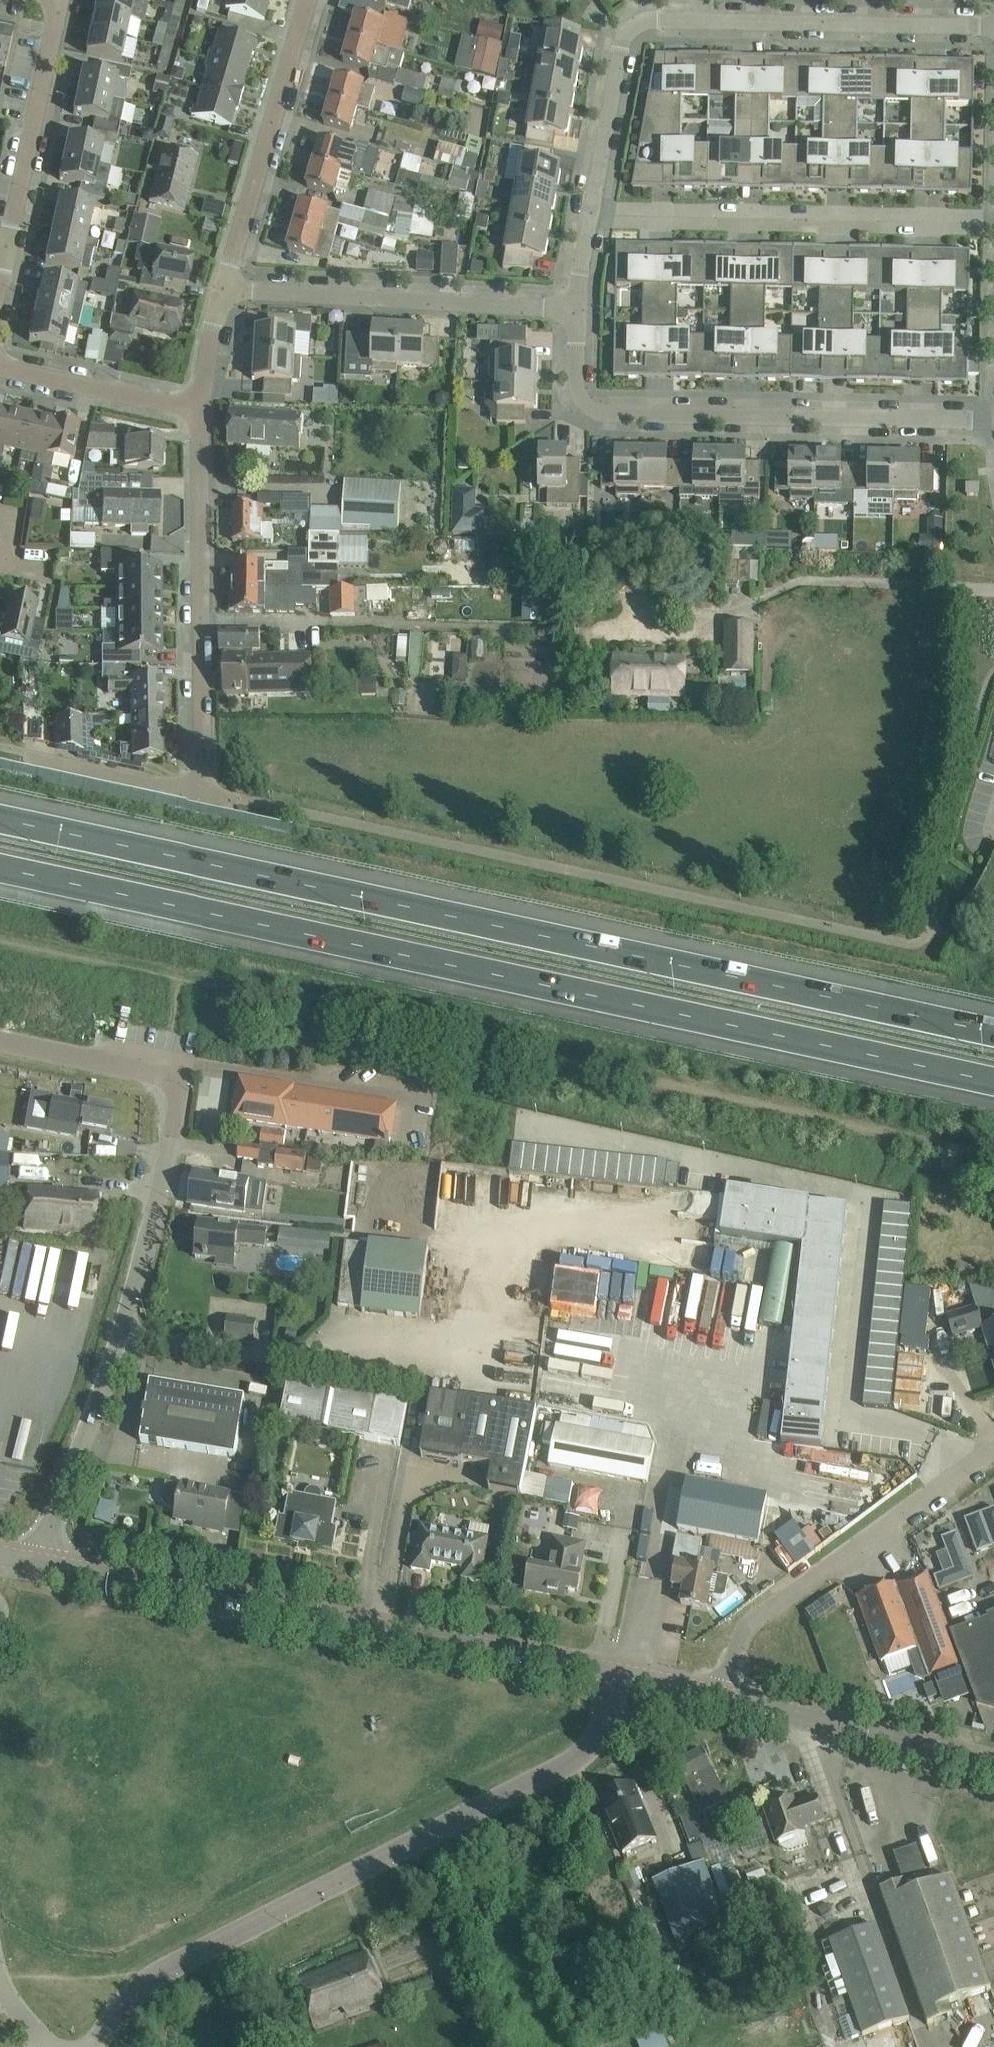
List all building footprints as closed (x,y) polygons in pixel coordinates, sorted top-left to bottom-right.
[(96,10),(130,17),(134,0),(98,0),(96,10)] [(198,13),(206,15),(211,0),(201,0),(198,13)] [(267,0),(227,0),(225,8),(264,19),(267,8),(265,7),(267,0)] [(378,5),(386,8),(387,4),(408,11),(411,0),(359,0),(378,5)] [(178,28),(184,7),(174,5),(168,26),(178,28)] [(126,39),(130,17),(96,10),(91,31),(126,39)] [(391,50),(391,49),(397,29),(402,31),(405,20),(391,16),(383,22),(356,14),(350,38),(391,50)] [(504,26),(481,19),(476,36),(499,42),(504,26)] [(540,60),(575,67),(576,62),(577,62),(578,61),(580,62),(582,48),(580,48),(581,44),(572,42),(574,30),(575,30),(575,29),(547,24),(540,60)] [(168,26),(162,46),(172,49),(178,28),(168,26)] [(6,69),(13,34),(0,31),(0,67),(6,69)] [(121,60),(126,39),(91,31),(87,53),(121,60)] [(254,54),(257,42),(217,31),(212,51),(209,51),(207,58),(247,70),(251,53),(254,54)] [(404,53),(391,49),(391,50),(350,38),(343,61),(371,69),(369,77),(394,84),(394,83),(427,92),(427,91),(432,74),(421,71),(419,76),(399,70),(404,53)] [(495,77),(503,45),(476,38),(472,57),(469,71),(495,77)] [(166,70),(172,49),(162,46),(156,68),(166,70)] [(507,48),(506,54),(518,56),(519,50),(507,48)] [(458,54),(455,68),(469,71),(472,57),(458,54)] [(516,63),(518,56),(506,54),(505,61),(516,63)] [(696,96),(709,97),(709,55),(687,55),(687,62),(677,62),(677,75),(665,74),(665,56),(667,56),(667,54),(656,54),(644,120),(681,121),(682,98),(696,98),(696,96)] [(709,55),(709,97),(721,97),(721,99),(735,99),(734,122),(752,122),(753,76),(741,76),(741,63),(732,63),(732,56),(709,55)] [(784,98),(797,98),(797,57),(775,57),(775,64),(765,64),(765,77),(753,76),(752,122),(769,123),(770,100),(784,100),(784,98)] [(822,124),(840,124),(841,78),(829,78),(829,65),(820,65),(820,58),(797,57),(797,98),(809,98),(809,100),(823,100),(822,124)] [(242,88),(247,70),(207,58),(204,68),(207,69),(202,88),(241,99),(244,88),(242,88)] [(840,124),(858,125),(858,102),(873,102),(873,100),(885,100),(885,59),(863,59),(863,66),(853,66),(853,78),(841,78),(840,124)] [(911,103),(911,126),(928,126),(929,80),(917,80),(917,67),(908,67),(908,60),(885,59),(885,100),(898,101),(898,102),(911,103)] [(540,60),(536,83),(573,89),(573,86),(576,86),(578,73),(576,72),(574,71),(575,67),(540,60)] [(941,80),(929,80),(928,126),(945,127),(946,102),(973,103),(974,61),(951,61),(951,68),(941,68),(941,80)] [(83,70),(78,92),(125,102),(113,99),(117,79),(129,82),(132,69),(107,64),(104,75),(83,70)] [(174,67),(171,78),(182,81),(185,70),(174,67)] [(152,93),(166,96),(170,78),(156,74),(152,93)] [(337,76),(330,100),(357,107),(357,106),(369,110),(375,87),(337,76)] [(442,78),(437,95),(452,98),(456,82),(442,78)] [(572,93),(573,89),(536,83),(532,105),(567,112),(568,107),(569,107),(570,106),(572,107),(574,93),(572,93)] [(425,92),(405,87),(401,101),(421,106),(425,92)] [(191,116),(230,127),(235,109),(238,109),(241,99),(202,88),(196,107),(193,106),(191,116)] [(118,135),(125,102),(78,92),(74,114),(95,119),(93,130),(118,135)] [(499,93),(498,99),(510,101),(511,95),(499,93)] [(510,101),(498,99),(497,105),(508,107),(510,101)] [(350,131),(357,107),(330,100),(323,123),(343,129),(350,131)] [(164,105),(161,116),(172,119),(175,107),(164,105)] [(566,116),(567,112),(532,105),(525,141),(554,147),(554,145),(553,145),(555,133),(564,135),(565,131),(567,131),(570,118),(568,117),(568,116),(566,116)] [(490,121),(491,107),(476,106),(475,120),(490,121)] [(709,110),(709,121),(719,121),(719,114),(716,110),(709,110)] [(160,116),(154,137),(168,141),(174,119),(172,119),(161,116),(160,116)] [(707,187),(708,145),(695,145),(695,143),(681,143),(681,121),(644,120),(639,145),(661,145),(661,164),(663,164),(663,166),(675,167),(675,179),(684,180),(684,187),(707,187)] [(752,122),(734,122),(734,144),(720,144),(720,146),(708,145),(707,187),(729,188),(729,181),(739,181),(739,168),(751,168),(752,122)] [(795,189),(795,147),(783,147),(783,145),(769,145),(769,123),(752,122),(751,168),(763,169),(763,181),(772,182),(772,189),(795,189)] [(839,170),(840,124),(822,124),(822,146),(808,145),(808,147),(795,147),(795,189),(817,190),(817,183),(827,183),(827,170),(839,170)] [(860,191),(883,191),(883,149),(871,149),(871,147),(857,147),(858,125),(840,124),(839,170),(851,171),(851,183),(860,183),(860,191)] [(883,149),(883,191),(905,192),(905,184),(915,185),(915,172),(927,172),(928,126),(911,126),(910,148),(896,148),(896,150),(883,149)] [(945,127),(928,126),(927,172),(939,172),(939,185),(948,185),(948,193),(971,193),(972,151),(945,151),(945,127)] [(143,131),(142,138),(153,140),(154,131),(150,129),(145,130),(143,131)] [(118,135),(93,130),(90,141),(69,136),(64,158),(99,165),(103,145),(115,147),(118,135)] [(439,143),(434,161),(461,169),(462,168),(474,171),(483,139),(469,136),(465,150),(439,143)] [(353,173),(361,175),(369,146),(358,143),(347,146),(320,139),(314,163),(340,170),(340,169),(353,173)] [(234,141),(228,162),(238,165),(244,144),(234,141)] [(518,182),(553,189),(554,184),(555,184),(556,184),(558,184),(560,171),(558,170),(559,166),(549,164),(552,153),(553,153),(553,151),(524,146),(518,182)] [(198,157),(163,148),(149,202),(184,210),(198,157)] [(402,171),(420,173),(423,156),(405,153),(402,171)] [(111,167),(99,165),(64,158),(59,180),(81,184),(78,195),(104,201),(111,167)] [(347,193),(353,173),(340,169),(340,170),(314,163),(307,186),(333,194),(335,189),(347,193)] [(650,185),(650,164),(636,164),(632,186),(651,186),(651,185),(650,185)] [(484,176),(496,178),(497,172),(485,170),(484,176)] [(417,194),(420,185),(445,192),(447,186),(398,172),(394,187),(417,194)] [(496,178),(484,176),(483,183),(479,182),(476,195),(475,198),(486,200),(489,184),(495,185),(496,178)] [(518,182),(514,205),(550,211),(551,208),(553,209),(556,195),(554,195),(554,194),(552,194),(553,189),(518,182)] [(363,210),(389,217),(395,197),(369,189),(363,210)] [(123,191),(120,203),(135,206),(136,202),(138,194),(123,191)] [(397,196),(393,211),(413,214),(416,200),(397,196)] [(60,198),(55,219),(89,227),(94,205),(60,198)] [(207,201),(203,214),(224,220),(228,207),(207,201)] [(301,201),(294,225),(334,236),(337,224),(360,231),(361,230),(384,236),(389,217),(363,210),(343,204),(340,212),(301,201)] [(550,215),(550,211),(514,205),(510,227),(545,234),(546,229),(547,229),(547,228),(550,229),(552,215),(550,215)] [(435,217),(419,215),(413,215),(413,214),(397,212),(397,213),(392,211),(386,232),(392,234),(393,233),(410,237),(410,234),(433,237),(435,217)] [(134,215),(128,243),(147,247),(144,263),(139,286),(143,287),(163,291),(165,279),(187,284),(193,256),(173,252),(158,249),(154,248),(160,221),(134,215)] [(476,221),(488,223),(489,217),(477,215),(476,221)] [(87,239),(89,227),(55,219),(51,241),(96,250),(98,242),(87,239)] [(122,233),(126,221),(117,219),(114,231),(122,233)] [(486,230),(488,223),(476,221),(475,228),(486,230)] [(335,238),(335,236),(334,236),(294,225),(287,248),(314,256),(314,255),(329,260),(330,254),(341,257),(346,241),(335,238)] [(544,238),(545,234),(510,227),(503,267),(532,269),(532,267),(531,267),(533,255),(542,257),(543,253),(545,254),(548,240),(545,240),(546,239),(544,238)] [(96,250),(51,241),(46,262),(88,271),(93,250),(96,250)] [(126,244),(118,241),(115,253),(123,256),(126,244)] [(440,275),(456,276),(459,245),(442,244),(440,275)] [(642,310),(660,310),(661,264),(649,264),(649,252),(639,251),(640,244),(616,244),(615,285),(643,286),(642,310)] [(676,286),(703,287),(704,246),(682,245),(682,252),(673,252),(673,265),(661,264),(660,310),(676,311),(676,286)] [(704,246),(703,287),(730,287),(730,312),(748,312),(748,266),(736,266),(737,253),(727,253),(728,246),(704,246)] [(748,266),(748,312),(764,313),(765,288),(792,289),(793,247),(770,247),(770,254),(761,254),(760,267),(748,266)] [(818,314),(836,314),(837,268),(825,268),(825,255),(816,255),(816,248),(793,247),(792,289),(819,289),(818,314)] [(836,314),(853,315),(854,290),(880,290),(881,249),(859,249),(858,256),(849,256),(849,269),(837,268),(836,314)] [(904,250),(881,249),(880,290),(907,291),(906,316),(924,316),(925,270),(913,270),(913,257),(904,257),(904,250)] [(924,316),(941,316),(942,292),(969,293),(970,251),(947,251),(947,258),(937,258),(937,270),(925,270),(924,316)] [(416,270),(433,270),(433,253),(416,253),(416,270)] [(472,258),(470,270),(481,272),(483,260),(472,258)] [(105,282),(118,284),(120,272),(107,270),(105,282)] [(38,298),(73,305),(77,283),(43,276),(38,298)] [(120,277),(119,282),(136,285),(137,280),(120,277)] [(118,284),(105,282),(93,279),(90,292),(115,296),(118,284)] [(177,335),(183,301),(135,291),(129,324),(112,319),(102,364),(120,367),(123,351),(129,353),(135,325),(177,335)] [(606,309),(615,309),(615,296),(607,296),(606,309)] [(82,307),(73,305),(38,298),(34,319),(68,326),(78,328),(82,307)] [(881,303),(880,315),(893,315),(893,306),(889,303),(881,303)] [(660,310),(642,310),(642,334),(614,334),(614,376),(637,376),(637,369),(646,369),(647,356),(659,356),(660,310)] [(676,311),(660,310),(659,356),(671,357),(670,369),(680,370),(680,377),(701,377),(702,336),(675,336),(676,311)] [(735,358),(747,358),(748,312),(730,312),(729,337),(702,336),(701,377),(725,378),(725,370),(734,371),(735,358)] [(764,313),(748,312),(747,358),(759,359),(758,371),(768,371),(768,379),(790,379),(791,338),(764,338),(764,313)] [(835,360),(836,314),(818,314),(818,339),(791,338),(790,379),(813,380),(813,373),(823,373),(823,360),(835,360)] [(853,323),(853,315),(836,314),(835,360),(847,361),(847,373),(856,373),(856,381),(879,381),(879,340),(853,339),(853,323)] [(257,343),(256,354),(296,357),(297,333),(311,333),(312,317),(267,315),(267,316),(268,316),(267,330),(255,329),(254,343),(257,343)] [(853,315),(853,323),(861,323),(862,315),(853,315)] [(906,341),(879,340),(879,381),(901,382),(901,374),(911,375),(911,362),(923,362),(924,316),(906,316),(906,341)] [(941,341),(941,316),(924,316),(923,362),(935,362),(935,375),(944,375),(944,382),(967,383),(967,374),(968,352),(968,341),(941,341)] [(68,326),(34,319),(29,341),(63,348),(68,326)] [(347,334),(346,361),(357,361),(372,363),(373,363),(373,371),(397,372),(397,364),(399,327),(388,327),(388,324),(375,324),(374,336),(360,335),(360,333),(359,333),(358,335),(347,334)] [(410,328),(399,327),(397,364),(438,366),(438,338),(437,338),(437,339),(423,338),(424,326),(410,326),(410,328)] [(527,342),(526,342),(526,329),(527,329),(527,328),(499,327),(499,342),(490,342),(489,382),(497,382),(535,383),(535,372),(537,371),(538,358),(526,358),(526,344),(527,344),(527,342)] [(97,362),(103,333),(92,330),(90,337),(89,337),(84,360),(97,362)] [(253,365),(252,378),(264,379),(263,393),(262,393),(262,395),(263,395),(263,403),(285,404),(285,396),(291,396),(292,381),(300,381),(301,358),(296,357),(256,354),(255,365),(253,365)] [(535,383),(497,382),(497,385),(486,384),(485,404),(490,409),(492,409),(492,419),(497,419),(497,422),(526,422),(526,421),(524,421),(525,407),(537,407),(537,394),(534,394),(535,383)] [(340,393),(340,406),(352,406),(353,394),(340,393)] [(0,429),(0,458),(2,458),(5,447),(21,450),(29,414),(4,409),(0,429)] [(302,415),(250,411),(230,409),(227,444),(247,446),(299,450),(302,415)] [(43,467),(53,419),(29,414),(21,450),(38,454),(35,465),(43,467)] [(43,467),(39,482),(41,483),(42,478),(51,480),(53,469),(51,468),(54,455),(71,459),(79,422),(53,417),(53,419),(43,467)] [(119,468),(141,469),(161,469),(162,440),(138,439),(138,440),(112,440),(113,427),(91,426),(85,451),(119,452),(119,468)] [(579,505),(580,458),(579,458),(579,459),(566,459),(566,450),(554,449),(554,447),(541,447),(540,489),(547,489),(547,505),(579,505)] [(640,496),(640,487),(641,451),(630,451),(630,448),(617,448),(616,460),(602,460),(602,459),(601,459),(601,487),(616,488),(616,496),(640,496)] [(680,488),(680,461),(666,461),(666,449),(652,449),(652,451),(641,451),(640,487),(680,488)] [(680,488),(680,496),(695,496),(720,496),(720,489),(720,452),(709,452),(709,450),(695,450),(695,462),(680,461),(680,488)] [(720,452),(720,489),(744,489),(744,497),(759,497),(760,461),(759,461),(759,463),(744,462),(745,450),(731,450),(731,453),(720,452)] [(814,500),(815,492),(815,454),(804,454),(804,452),(791,451),(790,463),(776,463),(776,462),(775,462),(774,491),(790,491),(790,499),(814,500)] [(854,492),(854,465),(840,464),(840,452),(826,452),(826,455),(815,454),(815,492),(814,500),(814,502),(854,503),(854,492)] [(893,501),(894,456),(883,456),(883,453),(869,453),(869,465),(854,465),(854,492),(868,493),(868,501),(893,501)] [(894,456),(893,501),(918,502),(918,494),(933,494),(934,465),(932,465),(932,466),(918,466),(919,454),(905,454),(905,456),(894,456)] [(94,467),(84,467),(82,475),(95,475),(94,467)] [(121,476),(82,475),(78,494),(78,510),(86,510),(85,523),(101,524),(101,525),(131,526),(131,535),(147,535),(148,527),(159,527),(160,493),(121,492),(121,476)] [(344,478),(342,509),(341,528),(398,531),(401,482),(344,478)] [(453,488),(451,535),(485,536),(486,509),(475,509),(476,489),(453,488)] [(311,513),(311,508),(311,495),(281,494),(281,512),(311,513)] [(33,500),(30,518),(39,520),(42,501),(33,500)] [(257,506),(253,506),(233,506),(233,541),(253,541),(273,541),(273,524),(257,524),(257,506)] [(342,509),(311,508),(311,513),(310,534),(341,534),(341,528),(342,509)] [(679,531),(679,546),(693,546),(693,531),(679,531)] [(732,532),(731,548),(739,548),(765,549),(766,533),(764,533),(747,533),(732,532)] [(73,533),(73,545),(97,546),(98,534),(73,533)] [(602,533),(588,533),(588,543),(602,543),(602,533)] [(232,564),(232,587),(288,588),(316,587),(316,589),(330,589),(330,587),(338,587),(341,534),(310,534),(309,534),(310,563),(266,564),(252,564),(232,564)] [(942,553),(942,537),(926,536),(926,535),(920,535),(919,553),(926,553),(942,553)] [(803,542),(802,550),(813,550),(814,540),(806,539),(803,542)] [(548,585),(549,544),(549,543),(533,543),(532,585),(548,585)] [(731,548),(711,547),(711,557),(721,558),(721,561),(726,561),(725,585),(737,585),(737,582),(750,582),(750,561),(738,560),(739,548),(731,548)] [(62,550),(62,558),(70,558),(70,550),(62,550)] [(117,571),(117,587),(160,586),(160,564),(139,564),(139,552),(101,550),(101,571),(117,571)] [(160,586),(117,587),(118,608),(160,608),(160,586)] [(316,605),(316,589),(316,587),(288,588),(232,587),(232,611),(295,612),(295,605),(316,605)] [(330,587),(330,589),(330,595),(330,615),(368,614),(368,588),(338,588),(338,587),(330,587)] [(548,619),(549,587),(532,587),(531,619),(548,619)] [(62,589),(57,610),(70,611),(70,589),(62,589)] [(25,652),(38,655),(44,627),(32,625),(37,602),(10,597),(2,638),(27,643),(25,652)] [(160,608),(118,608),(118,630),(161,629),(160,608)] [(73,611),(70,611),(57,610),(57,625),(73,625),(73,611)] [(726,624),(725,672),(751,672),(751,624),(726,624)] [(161,629),(118,630),(118,645),(102,645),(102,664),(140,665),(140,653),(161,652),(161,629)] [(252,654),(260,654),(260,631),(220,632),(220,651),(224,651),(224,655),(224,656),(252,655),(252,654)] [(411,634),(410,636),(409,662),(408,668),(410,669),(409,676),(420,677),(424,635),(411,634)] [(409,662),(410,636),(398,635),(396,661),(409,662)] [(260,655),(260,654),(252,654),(252,655),(224,656),(224,693),(310,692),(310,654),(260,655)] [(453,654),(452,680),(465,681),(466,655),(453,654)] [(612,695),(654,696),(653,699),(649,699),(648,715),(669,716),(670,699),(665,699),(665,696),(685,697),(685,657),(613,656),(612,695)] [(131,716),(162,715),(161,678),(130,679),(130,666),(102,666),(103,681),(108,681),(109,692),(131,692),(131,716)] [(376,678),(361,678),(361,694),(377,694),(376,678)] [(772,712),(772,696),(762,696),(762,712),(772,712)] [(163,757),(162,715),(131,716),(132,744),(119,744),(119,758),(163,757)] [(86,752),(85,716),(55,717),(56,747),(86,752)] [(103,726),(103,716),(89,716),(85,716),(86,752),(91,753),(93,725),(103,726)] [(235,1118),(285,1125),(291,1089),(240,1081),(239,1085),(234,1085),(232,1101),(237,1102),(235,1118)] [(396,1105),(291,1089),(285,1125),(377,1139),(374,1156),(388,1158),(390,1141),(393,1125),(396,1105)] [(47,1123),(77,1128),(109,1134),(114,1108),(82,1103),(52,1098),(47,1123)] [(260,1142),(283,1146),(286,1132),(262,1129),(260,1142)] [(6,1153),(9,1136),(0,1135),(0,1151),(6,1153)] [(513,1143),(510,1171),(522,1172),(525,1145),(513,1143)] [(259,1161),(261,1147),(240,1144),(238,1158),(259,1161)] [(261,1147),(259,1161),(259,1164),(276,1166),(278,1149),(279,1147),(261,1145),(261,1147)] [(525,1145),(522,1172),(534,1174),(537,1146),(525,1145)] [(537,1146),(534,1174),(546,1175),(549,1147),(537,1146)] [(549,1147),(546,1175),(558,1176),(561,1149),(549,1147)] [(278,1149),(276,1166),(276,1168),(304,1172),(307,1153),(278,1149)] [(561,1149),(558,1176),(570,1178),(573,1150),(561,1149)] [(573,1150),(570,1178),(581,1179),(585,1151),(573,1150)] [(585,1151),(581,1179),(593,1180),(596,1152),(585,1151)] [(309,1152),(307,1171),(321,1173),(324,1154),(309,1152)] [(596,1152),(593,1180),(605,1182),(608,1154),(596,1152)] [(6,1189),(8,1154),(0,1154),(0,1189),(6,1189)] [(608,1154),(605,1182),(617,1183),(620,1155),(608,1154)] [(620,1155),(617,1183),(629,1184),(632,1156),(620,1155)] [(632,1156),(629,1184),(641,1186),(644,1158),(632,1156)] [(644,1158),(641,1186),(653,1187),(656,1159),(644,1158)] [(656,1159),(653,1187),(665,1188),(665,1184),(668,1160),(656,1159)] [(268,1183),(249,1180),(249,1178),(194,1170),(189,1204),(244,1212),(244,1210),(263,1213),(268,1183)] [(99,1194),(79,1192),(28,1187),(24,1227),(95,1234),(99,1194)] [(728,1188),(721,1235),(749,1239),(756,1192),(728,1188)] [(756,1192),(749,1239),(776,1243),(783,1196),(756,1192)] [(783,1196),(776,1243),(803,1247),(805,1227),(808,1202),(808,1200),(783,1196)] [(808,1202),(805,1227),(845,1231),(848,1207),(808,1202)] [(885,1202),(883,1215),(911,1218),(913,1205),(885,1202)] [(883,1215),(882,1227),(910,1230),(911,1218),(883,1215)] [(389,1216),(387,1236),(430,1241),(432,1221),(389,1216)] [(236,1243),(264,1246),(266,1229),(199,1222),(195,1257),(216,1259),(216,1264),(234,1266),(236,1243)] [(803,1247),(803,1251),(843,1255),(845,1231),(805,1227),(803,1247)] [(882,1227),(881,1239),(909,1242),(910,1230),(882,1227)] [(318,1231),(317,1248),(328,1249),(330,1233),(318,1231)] [(881,1239),(880,1250),(908,1253),(909,1242),(881,1239)] [(428,1248),(399,1245),(369,1241),(369,1245),(345,1242),(338,1305),(362,1308),(361,1311),(420,1318),(428,1248)] [(96,1312),(105,1259),(6,1242),(0,1278),(0,1301),(8,1302),(6,1314),(20,1316),(23,1300),(96,1312)] [(775,1247),(760,1324),(782,1329),(797,1251),(775,1247)] [(880,1250),(878,1262),(906,1265),(908,1253),(880,1250)] [(803,1251),(800,1275),(840,1279),(843,1255),(803,1251)] [(878,1262),(877,1274),(905,1277),(906,1265),(878,1262)] [(877,1274),(876,1286),(904,1289),(905,1277),(877,1274)] [(800,1275),(797,1299),(837,1303),(840,1279),(800,1275)] [(623,1310),(624,1279),(579,1278),(578,1309),(623,1310)] [(876,1286),(875,1298),(902,1301),(904,1289),(876,1286)] [(980,1287),(970,1286),(977,1306),(947,1315),(953,1336),(981,1327),(993,1368),(993,1289),(980,1287)] [(875,1298),(873,1310),(901,1313),(902,1301),(875,1298)] [(797,1299),(795,1323),(835,1327),(837,1303),(797,1299)] [(873,1310),(872,1322),(900,1325),(901,1313),(873,1310)] [(228,1318),(225,1340),(253,1343),(256,1321),(228,1318)] [(872,1322),(871,1334),(899,1337),(900,1325),(872,1322)] [(795,1323),(792,1347),(832,1351),(835,1327),(795,1323)] [(286,1328),(285,1336),(295,1338),(295,1330),(286,1328)] [(871,1334),(870,1346),(897,1349),(899,1337),(871,1334)] [(870,1346),(868,1358),(896,1361),(897,1349),(870,1346)] [(792,1347),(790,1371),(829,1375),(832,1351),(792,1347)] [(868,1358),(867,1370),(895,1373),(896,1361),(868,1358)] [(867,1370),(866,1382),(894,1385),(895,1373),(867,1370)] [(790,1371),(787,1395),(827,1399),(829,1375),(790,1371)] [(245,1397),(150,1382),(140,1441),(235,1457),(245,1397)] [(866,1382),(864,1394),(892,1397),(894,1385),(866,1382)] [(369,1440),(373,1420),(377,1397),(288,1385),(280,1423),(369,1440)] [(864,1394),(863,1406),(891,1409),(892,1397),(864,1394)] [(787,1395),(784,1418),(824,1423),(827,1399),(787,1395)] [(509,1493),(521,1495),(525,1474),(537,1411),(431,1397),(420,1456),(433,1458),(435,1462),(447,1464),(450,1462),(462,1464),(462,1462),(492,1468),(488,1489),(509,1493)] [(38,1432),(34,1455),(41,1456),(49,1413),(33,1410),(35,1403),(22,1401),(17,1428),(38,1432)] [(563,1416),(561,1427),(556,1426),(549,1465),(647,1484),(654,1444),(622,1438),(624,1426),(577,1417),(577,1418),(563,1416)] [(784,1418),(782,1443),(821,1447),(824,1423),(784,1418)] [(827,1465),(825,1473),(845,1478),(847,1471),(827,1465)] [(525,1474),(521,1495),(544,1500),(548,1478),(525,1474)] [(553,1478),(550,1498),(571,1501),(574,1482),(553,1478)] [(678,1530),(757,1545),(766,1496),(688,1481),(678,1530)] [(181,1485),(181,1486),(166,1483),(162,1503),(166,1507),(177,1509),(175,1519),(206,1525),(206,1529),(223,1532),(230,1494),(181,1485)] [(337,1501),(321,1498),(321,1496),(321,1495),(320,1493),(320,1492),(319,1490),(317,1489),(315,1488),(314,1487),(310,1487),(307,1489),(305,1491),(304,1493),(304,1494),(304,1495),(288,1492),(284,1515),(279,1514),(274,1540),(333,1551),(338,1525),(332,1524),(337,1501)] [(509,1493),(501,1499),(509,1511),(519,1504),(521,1495),(509,1493)] [(96,1518),(114,1522),(117,1502),(100,1499),(96,1518)] [(565,1514),(562,1528),(577,1531),(580,1517),(565,1514)] [(407,1545),(416,1546),(411,1568),(429,1572),(431,1562),(464,1568),(462,1578),(480,1581),(490,1528),(470,1524),(468,1533),(420,1524),(418,1533),(409,1532),(407,1545)] [(805,1529),(784,1546),(798,1563),(819,1547),(805,1529)] [(956,1534),(941,1540),(953,1571),(936,1578),(946,1605),(978,1593),(956,1534)] [(714,1568),(698,1565),(702,1541),(677,1536),(672,1562),(676,1563),(672,1585),(683,1587),(680,1603),(706,1608),(709,1596),(721,1598),(724,1596),(728,1578),(712,1576),(714,1568)] [(578,1591),(580,1576),(579,1576),(584,1544),(553,1538),(547,1570),(529,1566),(525,1590),(564,1597),(566,1589),(578,1591)] [(962,1665),(950,1634),(949,1634),(926,1573),(895,1585),(894,1583),(857,1597),(881,1662),(918,1649),(929,1677),(962,1665)] [(950,1633),(950,1634),(962,1665),(975,1701),(976,1701),(993,1706),(993,1617),(988,1619),(950,1633)] [(931,1685),(923,1688),(927,1698),(935,1695),(931,1685)] [(703,1812),(728,1799),(701,1748),(675,1762),(699,1808),(701,1813),(703,1812)] [(615,1835),(623,1853),(655,1840),(648,1821),(632,1784),(600,1798),(615,1835)] [(803,1828),(824,1820),(816,1796),(795,1804),(792,1798),(764,1808),(776,1842),(805,1832),(803,1828)] [(713,1832),(703,1812),(701,1813),(699,1808),(680,1818),(690,1842),(718,1833),(717,1831),(713,1832)] [(725,1925),(704,1864),(653,1881),(675,1943),(725,1925)] [(928,2025),(953,2016),(949,2005),(991,1990),(952,1877),(909,1892),(905,1880),(879,1889),(928,2025)] [(875,1925),(829,1941),(863,2035),(908,2019),(875,1925)] [(383,1998),(373,1972),(366,1953),(339,1963),(299,1980),(316,2021),(333,2017),(331,2010),(344,2007),(348,2012),(383,1998)] [(638,2037),(642,2046),(670,2046),(663,2028),(638,2037)]
